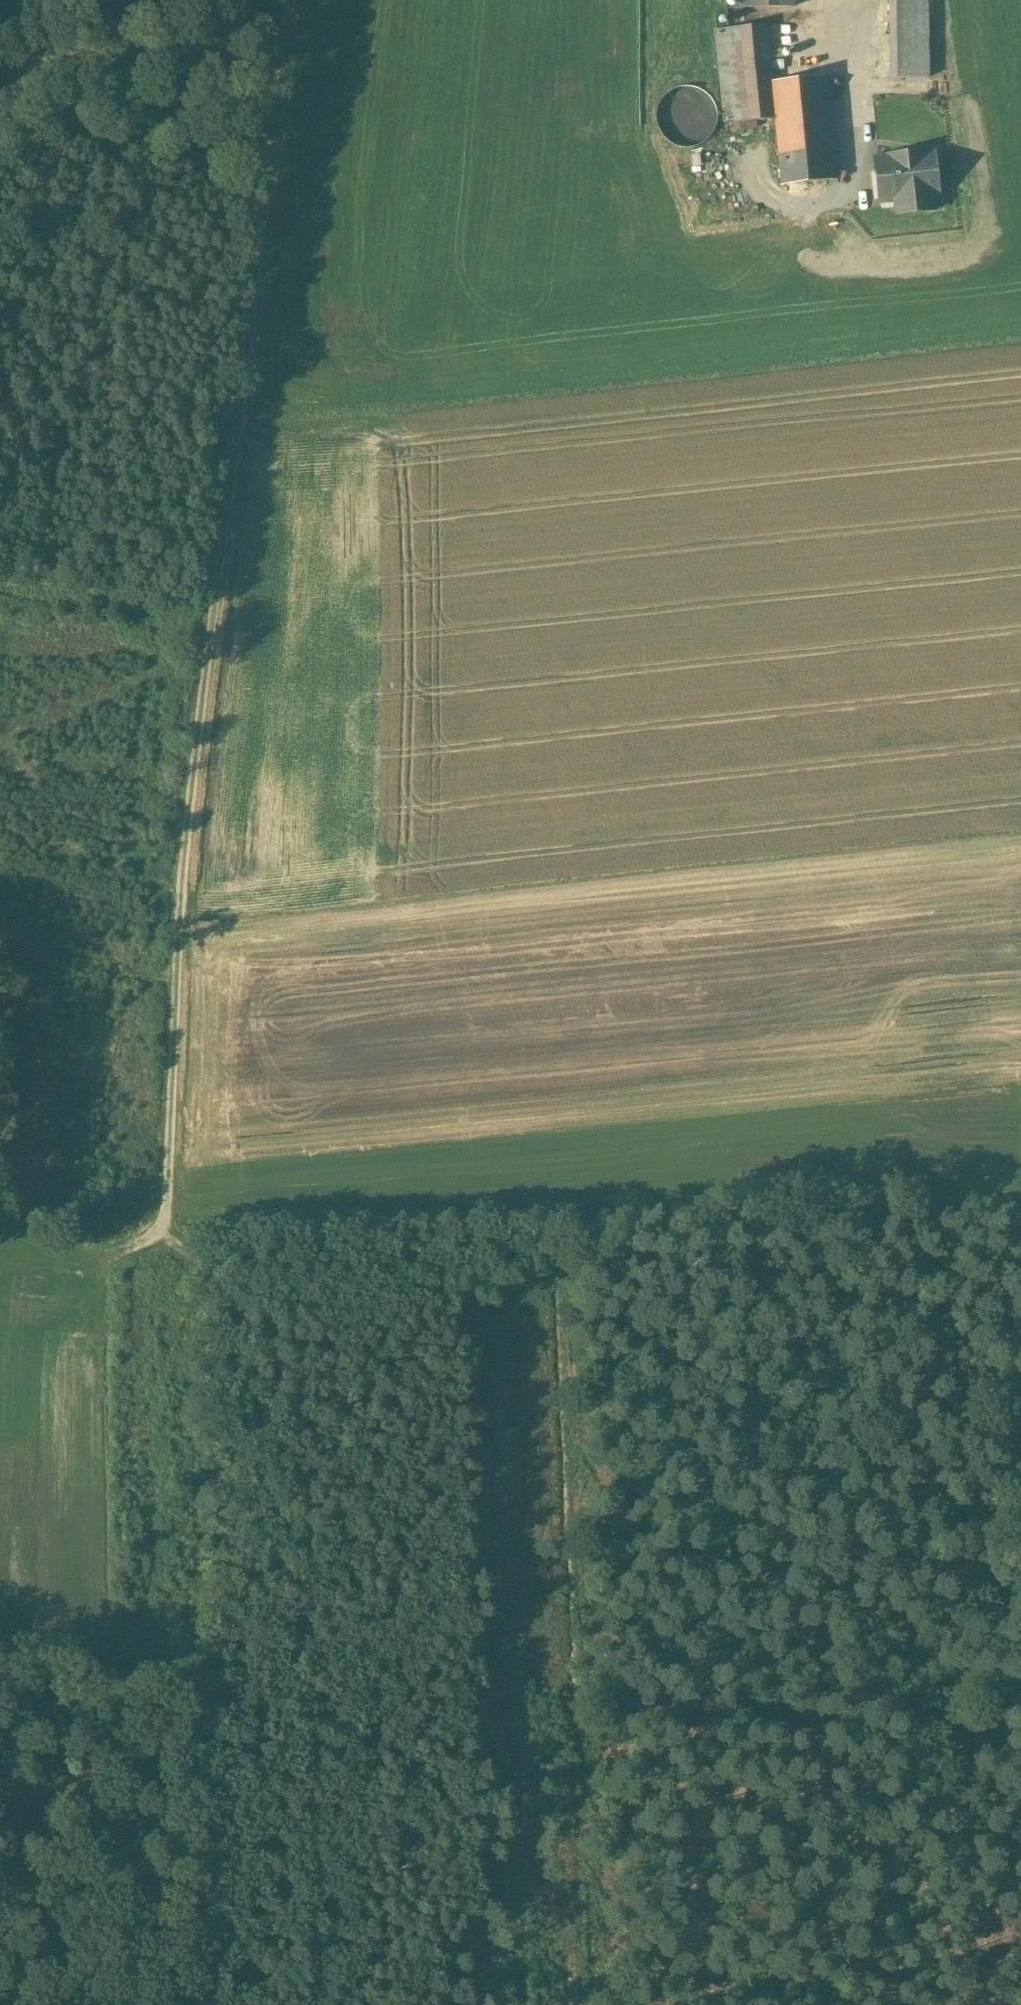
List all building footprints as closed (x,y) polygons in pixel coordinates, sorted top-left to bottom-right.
[(927,0),(890,0),(893,77),(928,76),(927,0)] [(772,81),(767,24),(717,28),(726,122),(738,121),(739,128),(758,126),(757,119),(776,117),(782,184),(835,178),(825,76),(772,81)] [(690,85),(685,85),(681,86),(677,87),(674,88),(671,89),(668,91),(665,94),(663,97),(660,101),(658,105),(657,108),(657,111),(656,114),(657,118),(657,121),(658,126),(660,130),(662,133),(664,136),(667,139),(669,140),(672,142),(675,144),(678,145),(683,146),(689,146),(695,145),(701,143),(706,140),(709,137),(711,135),(714,131),(716,126),(717,123),(717,119),(718,115),(717,112),(717,109),(716,107),(715,103),(713,99),(710,95),(707,93),(704,90),(699,88),(695,86),(690,85)] [(925,150),(889,154),(890,157),(876,158),(880,198),(897,196),(899,212),(934,209),(932,192),(938,192),(934,152),(925,153),(925,150)]
